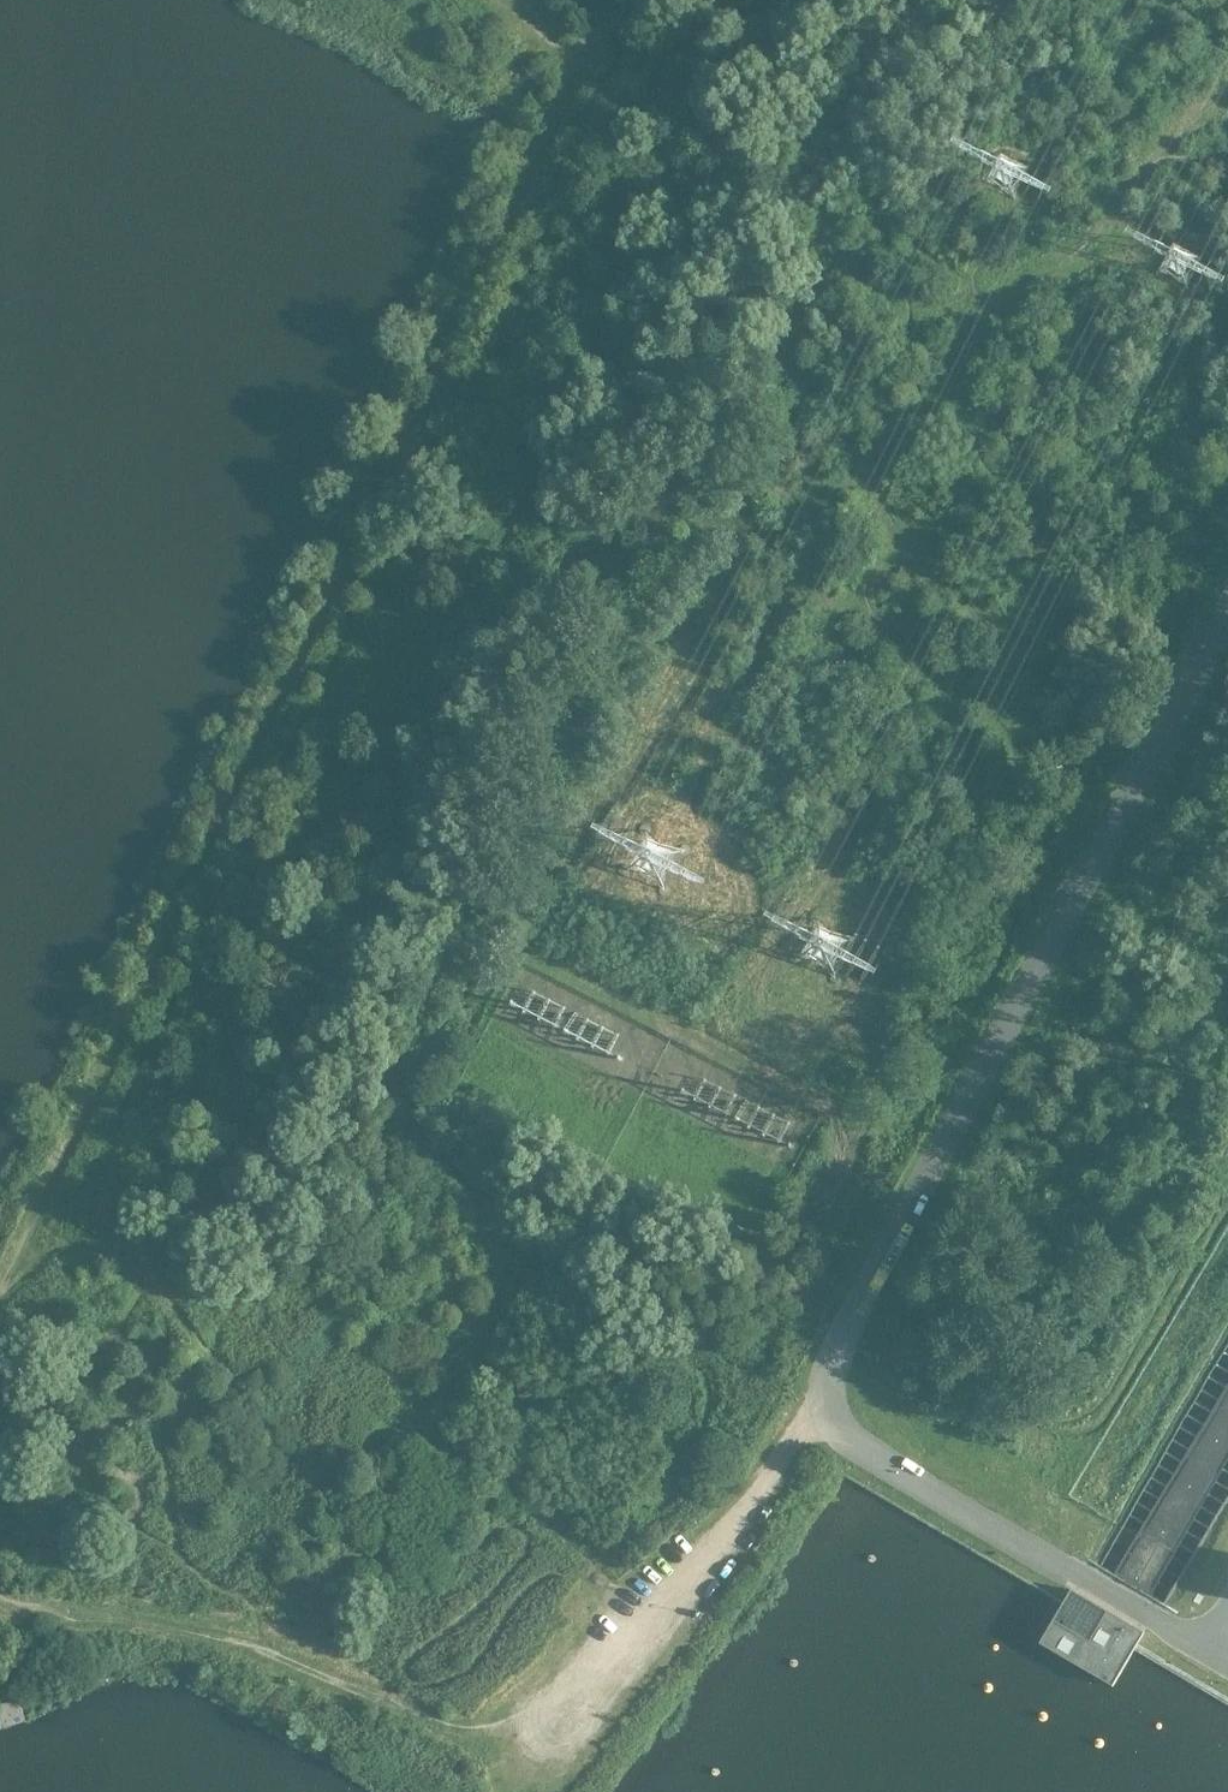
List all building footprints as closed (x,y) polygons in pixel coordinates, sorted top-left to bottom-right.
[(1140,1643),(1146,1632),(1072,1588),(1062,1604),(1040,1642),(1085,1669),(1114,1686),(1135,1651),(1140,1643)] [(21,1706),(12,1700),(1,1703),(0,1706),(0,1727),(25,1719),(21,1706)]
